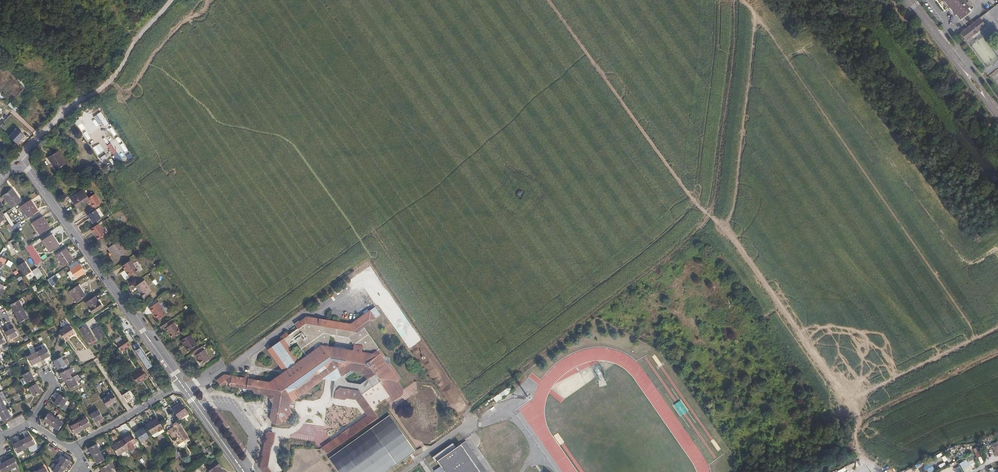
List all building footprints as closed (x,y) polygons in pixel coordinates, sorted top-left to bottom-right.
[(945,10),(950,6),(960,18),(970,11),(968,8),(972,5),(969,1),(967,3),(965,0),(964,0),(962,1),(962,0),(937,0),(945,10)] [(986,24),(980,16),(979,17),(960,31),(967,39),(986,24)] [(103,126),(108,124),(101,111),(96,114),(103,126)] [(85,123),(78,125),(81,132),(87,129),(85,123)] [(17,129),(9,137),(17,144),(25,136),(17,129)] [(111,143),(107,145),(115,159),(118,157),(111,143)] [(97,156),(104,152),(100,145),(93,149),(97,156)] [(61,157),(51,164),(59,176),(69,168),(61,157)] [(3,196),(12,209),(22,202),(17,195),(16,196),(12,189),(3,196)] [(85,207),(79,198),(67,206),(73,215),(85,207)] [(38,212),(31,201),(21,208),(28,218),(38,212)] [(96,210),(88,215),(93,224),(101,219),(96,210)] [(50,228),(42,217),(33,224),(40,234),(50,228)] [(99,224),(91,229),(98,240),(106,235),(99,224)] [(59,246),(52,235),(42,242),(49,253),(59,246)] [(25,247),(28,245),(22,236),(18,238),(25,247)] [(116,240),(109,245),(111,248),(110,249),(118,260),(127,253),(119,243),(118,243),(116,240)] [(36,264),(42,261),(31,244),(25,248),(36,264)] [(73,261),(66,250),(57,256),(63,267),(73,261)] [(133,261),(124,267),(131,277),(134,274),(137,275),(141,272),(133,261)] [(32,271),(27,262),(20,266),(26,275),(32,271)] [(84,274),(79,266),(70,271),(75,279),(84,274)] [(139,287),(146,297),(156,290),(148,279),(139,287)] [(85,297),(78,287),(70,292),(76,303),(85,297)] [(98,304),(94,299),(86,304),(92,315),(102,308),(99,303),(98,304)] [(16,312),(23,308),(19,300),(12,303),(16,312)] [(162,301),(152,308),(156,313),(155,314),(160,320),(171,312),(162,301)] [(296,331),(293,333),(288,332),(284,335),(283,341),(278,344),(308,388),(309,384),(313,385),(316,383),(316,379),(320,381),(324,377),(327,378),(338,381),(337,392),(336,397),(341,398),(350,400),(350,399),(360,401),(366,397),(380,387),(387,382),(393,391),(392,396),(397,403),(405,398),(406,389),(399,380),(403,377),(392,362),(392,359),(390,355),(388,355),(367,326),(384,314),(379,307),(353,324),(310,317),(305,320),(305,325),(296,331)] [(28,317),(23,308),(16,312),(21,321),(28,317)] [(174,319),(164,326),(166,329),(167,328),(174,337),(182,331),(174,319)] [(65,326),(59,330),(66,340),(69,338),(68,336),(73,332),(68,323),(64,325),(65,326)] [(104,335),(98,325),(92,329),(98,338),(104,335)] [(87,326),(80,330),(87,343),(94,338),(87,326)] [(18,334),(14,327),(6,331),(10,338),(18,334)] [(192,332),(183,339),(189,348),(198,342),(192,332)] [(131,347),(126,339),(116,347),(121,354),(131,347)] [(203,343),(193,350),(195,352),(196,352),(199,355),(198,356),(201,360),(211,353),(203,343)] [(253,386),(255,389),(256,390),(265,392),(267,391),(274,392),(278,399),(277,405),(274,408),(271,418),(275,422),(274,423),(275,424),(281,424),(292,417),(293,411),(288,404),(290,395),(297,396),(301,394),(301,390),(305,391),(308,388),(278,344),(276,345),(275,353),(287,371),(272,381),(258,379),(254,381),(253,386)] [(35,348),(37,352),(41,359),(50,355),(46,347),(43,349),(41,345),(35,348)] [(133,350),(144,370),(150,367),(139,347),(133,350)] [(41,359),(37,352),(28,356),(32,364),(41,359)] [(69,363),(64,355),(54,360),(58,368),(69,363)] [(66,380),(72,377),(70,374),(73,372),(71,368),(61,373),(65,381),(66,380)] [(34,379),(30,371),(23,374),(27,382),(34,379)] [(147,380),(141,371),(131,377),(137,386),(147,380)] [(246,390),(248,390),(251,374),(247,373),(246,377),(226,373),(219,379),(222,385),(228,380),(232,381),(231,386),(244,388),(246,390)] [(77,374),(72,377),(66,380),(71,388),(78,384),(76,381),(80,379),(77,374)] [(41,391),(37,383),(30,387),(34,395),(41,391)] [(501,396),(510,392),(509,389),(492,397),(494,402),(502,399),(501,396)] [(103,399),(108,407),(117,401),(112,393),(103,399)] [(67,399),(60,395),(54,403),(62,408),(67,399)] [(335,452),(382,419),(366,397),(360,401),(370,416),(323,448),(324,451),(333,451),(335,452)] [(681,400),(673,404),(680,416),(687,412),(681,400)] [(180,402),(170,408),(177,418),(186,412),(180,402)] [(11,417),(7,408),(0,412),(4,420),(11,417)] [(103,417),(99,409),(91,414),(95,421),(103,417)] [(44,419),(51,425),(56,418),(48,413),(44,419)] [(339,471),(389,471),(417,452),(391,416),(330,459),(339,471)] [(78,421),(82,429),(90,425),(86,417),(78,421)] [(56,418),(51,425),(59,430),(63,423),(56,418)] [(74,433),(82,429),(78,421),(71,425),(74,433)] [(162,432),(156,421),(146,427),(151,436),(157,433),(158,434),(162,432)] [(187,438),(176,423),(166,430),(173,439),(179,435),(183,442),(187,438)] [(144,432),(139,424),(132,427),(137,436),(144,432)] [(263,471),(271,471),(268,468),(272,447),(274,443),(275,433),(268,432),(260,468),(263,471)] [(123,440),(128,447),(136,442),(131,435),(123,440)] [(22,440),(27,448),(35,443),(31,436),(22,440)] [(18,452),(27,448),(22,440),(14,445),(18,452)] [(113,447),(115,450),(118,455),(129,448),(128,447),(123,440),(113,447)] [(93,456),(100,452),(96,444),(89,448),(93,456)] [(448,444),(427,459),(431,464),(432,463),(439,471),(483,471),(476,462),(470,466),(455,445),(451,449),(448,444)] [(104,460),(100,452),(93,456),(97,463),(104,460)] [(58,463),(65,468),(71,457),(65,453),(58,463)] [(5,462),(9,469),(18,465),(14,457),(5,462)] [(967,459),(960,463),(965,471),(972,467),(967,459)] [(9,469),(5,462),(0,464),(0,471),(4,471),(9,469)] [(111,462),(101,467),(103,471),(111,471),(112,471),(110,468),(114,466),(111,462)] [(216,462),(206,468),(209,471),(221,471),(219,468),(220,468),(216,462)] [(65,468),(58,463),(53,471),(55,471),(62,471),(65,468)]
